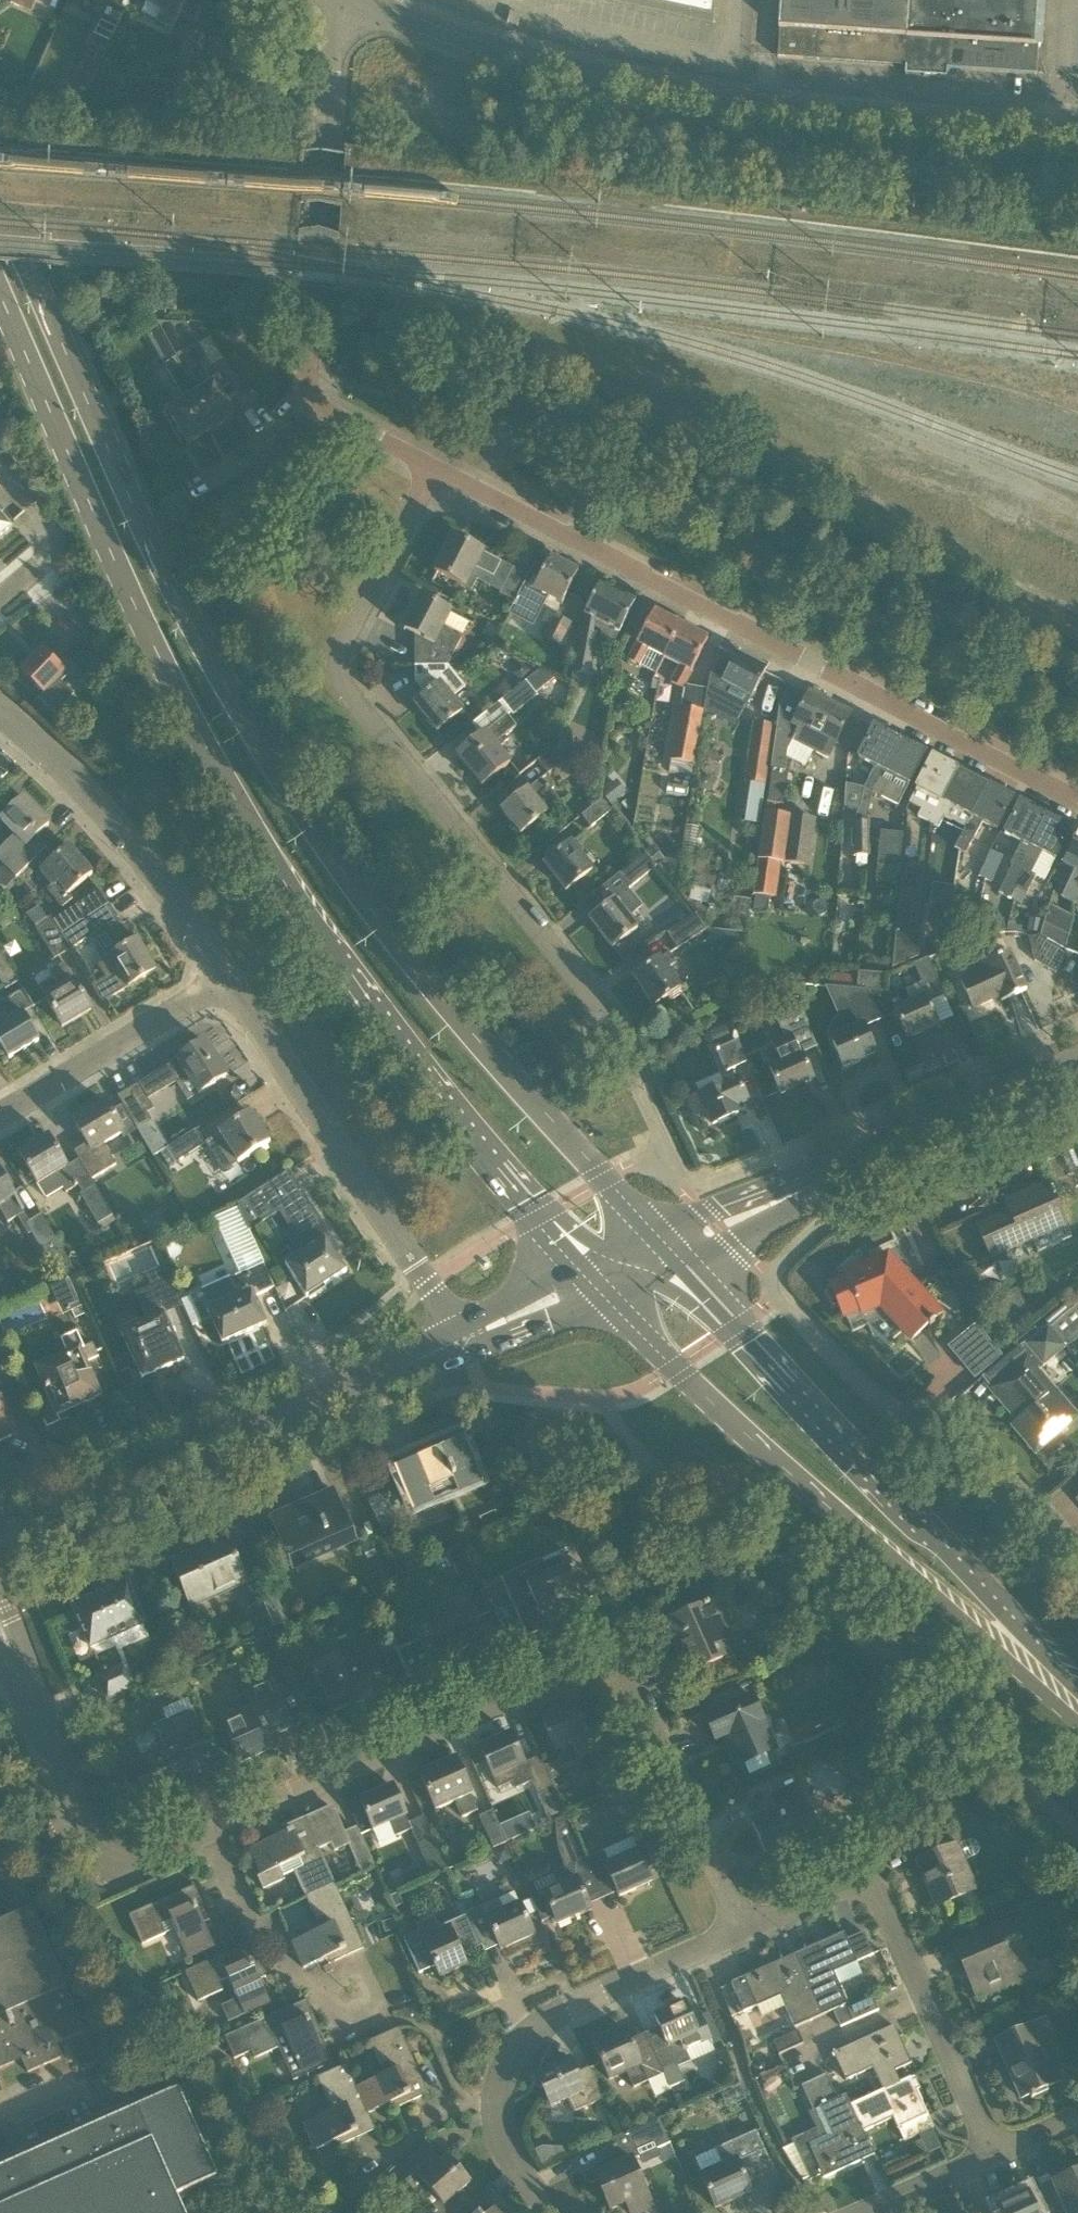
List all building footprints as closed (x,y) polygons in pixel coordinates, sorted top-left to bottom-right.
[(10,3),(31,12),(36,0),(12,0),(10,3)] [(82,11),(92,15),(99,0),(87,0),(82,11)] [(158,21),(173,29),(187,0),(148,0),(146,3),(163,11),(158,21)] [(713,21),(713,12),(714,12),(714,0),(619,0),(713,21)] [(779,29),(777,57),(905,66),(905,74),(908,75),(908,68),(924,69),(923,76),(946,77),(947,68),(1037,74),(1038,46),(1033,46),(1036,0),(781,0),(779,29)] [(196,395),(194,397),(213,429),(229,420),(231,413),(225,404),(239,396),(233,386),(220,394),(215,386),(206,370),(211,367),(186,324),(157,323),(170,348),(175,359),(196,395)] [(188,444),(213,429),(194,397),(196,395),(175,359),(165,365),(186,401),(168,411),(188,444)] [(8,528),(0,518),(0,535),(8,528)] [(435,570),(434,571),(455,582),(465,587),(475,567),(494,576),(501,563),(483,553),(483,552),(452,536),(441,558),(444,559),(438,571),(435,570)] [(562,603),(578,572),(550,558),(524,606),(536,613),(546,594),(562,603)] [(499,593),(515,601),(528,575),(512,567),(499,593)] [(635,602),(600,584),(585,613),(575,672),(589,675),(596,633),(593,631),(594,627),(602,631),(601,638),(611,644),(618,632),(619,632),(635,602)] [(421,597),(404,631),(405,631),(405,630),(433,644),(429,650),(417,650),(416,650),(416,664),(415,664),(415,666),(447,665),(462,638),(442,628),(450,613),(421,597)] [(656,674),(665,658),(681,626),(654,612),(629,660),(656,674)] [(569,626),(571,623),(555,614),(542,637),(562,647),(572,628),(569,626)] [(681,626),(665,658),(680,666),(671,683),(684,690),(693,672),(691,671),(708,640),(681,626)] [(20,672),(42,693),(38,698),(55,714),(74,694),(58,679),(65,672),(41,650),(20,672)] [(766,670),(736,655),(722,681),(710,674),(703,709),(723,721),(729,709),(741,715),(751,697),(766,670)] [(520,662),(512,674),(517,677),(523,681),(525,678),(531,670),(530,669),(520,662)] [(447,665),(415,666),(415,667),(416,667),(416,682),(417,682),(417,681),(434,681),(437,686),(415,704),(437,732),(462,711),(450,697),(464,686),(447,665)] [(540,669),(526,681),(535,692),(554,676),(540,669)] [(526,681),(502,701),(512,714),(537,694),(535,692),(526,681)] [(779,704),(773,752),(771,768),(784,770),(787,750),(792,739),(828,757),(850,714),(809,693),(806,699),(787,689),(779,704)] [(680,707),(670,760),(668,772),(690,776),(702,711),(680,707)] [(516,727),(506,715),(481,736),(456,756),(481,786),(509,764),(496,748),(507,740),(504,737),(516,727)] [(744,782),(766,785),(770,746),(774,725),(754,722),(744,782)] [(867,812),(872,791),(899,740),(874,727),(859,757),(876,766),(866,787),(859,808),(855,821),(853,821),(854,855),(868,855),(867,820),(867,812)] [(924,753),(899,740),(872,791),(898,804),(924,753)] [(559,744),(537,760),(548,773),(569,757),(559,744)] [(932,757),(909,802),(922,809),(919,815),(931,821),(957,770),(932,757)] [(944,816),(965,827),(986,785),(957,770),(931,821),(939,825),(944,816)] [(560,802),(548,786),(541,777),(501,811),(520,834),(560,802)] [(611,783),(600,791),(610,804),(621,796),(611,783)] [(986,785),(965,827),(955,847),(964,851),(969,841),(980,820),(997,829),(1012,799),(986,785)] [(24,798),(1,820),(16,835),(0,850),(0,859),(17,877),(39,857),(27,845),(49,824),(24,798)] [(602,799),(582,815),(591,826),(611,810),(602,799)] [(1019,867),(1045,816),(1020,803),(1004,833),(1022,842),(1012,863),(1013,864),(999,891),(1011,897),(1016,888),(1025,870),(1019,867)] [(808,867),(815,820),(764,812),(762,827),(763,827),(753,894),(755,895),(753,909),(766,912),(769,896),(776,898),(781,863),(808,867)] [(1044,880),(1055,860),(1071,829),(1045,816),(1019,867),(1025,870),(1016,888),(1026,893),(1036,876),(1044,880)] [(878,865),(898,867),(902,834),(881,832),(878,865)] [(1077,888),(1077,833),(1062,863),(1075,870),(1062,896),(1072,901),(1077,888)] [(570,843),(544,864),(565,891),(592,870),(570,843)] [(72,898),(68,894),(92,873),(70,847),(40,870),(52,885),(47,889),(62,907),(72,898)] [(992,882),(1003,857),(991,851),(980,876),(992,882)] [(619,874),(629,887),(657,865),(646,852),(619,874)] [(0,869),(0,883),(4,887),(14,877),(3,866),(0,869)] [(950,906),(953,886),(933,883),(930,903),(950,906)] [(953,886),(950,906),(946,931),(975,936),(980,905),(952,900),(954,887),(953,886)] [(627,889),(589,920),(612,948),(623,940),(638,928),(629,917),(642,907),(627,889)] [(100,890),(82,902),(54,920),(62,934),(109,903),(100,890)] [(892,967),(918,956),(920,933),(909,932),(912,904),(899,902),(892,967)] [(109,903),(62,934),(71,949),(93,935),(108,959),(98,965),(105,978),(92,986),(102,1003),(156,970),(127,923),(123,925),(122,924),(121,925),(117,919),(118,918),(109,903)] [(1064,949),(1071,916),(1049,905),(1040,935),(1064,949)] [(667,933),(677,948),(707,928),(696,914),(667,933)] [(71,949),(62,934),(54,920),(53,921),(50,916),(34,927),(55,960),(71,949)] [(1029,916),(1027,930),(1040,932),(1042,919),(1029,916)] [(709,928),(707,939),(743,944),(745,933),(709,928)] [(634,954),(623,940),(612,948),(623,963),(634,954)] [(5,989),(18,981),(0,950),(0,982),(5,989)] [(675,962),(669,952),(632,976),(653,1007),(681,988),(667,967),(675,962)] [(1026,990),(1009,952),(983,963),(985,968),(960,979),(973,1008),(999,996),(1001,1001),(1026,990)] [(945,994),(939,982),(928,957),(914,964),(922,981),(925,989),(927,994),(925,995),(928,1002),(945,994)] [(61,989),(45,998),(62,1026),(91,1009),(63,963),(50,971),(61,989)] [(859,971),(859,972),(857,990),(867,991),(884,993),(886,974),(859,971)] [(927,994),(925,989),(922,981),(906,989),(889,997),(887,993),(884,993),(867,991),(880,1019),(895,1012),(907,1038),(938,1024),(928,1002),(925,995),(927,994)] [(857,990),(841,989),(850,1011),(840,1016),(835,1018),(831,1022),(829,1026),(828,1030),(829,1034),(843,1066),(875,1052),(864,1026),(880,1019),(867,991),(857,990)] [(11,998),(10,999),(10,998),(0,1004),(0,1013),(2,1017),(0,1018),(0,1043),(9,1058),(39,1040),(21,1011),(20,1012),(11,998)] [(761,1013),(763,1020),(775,1016),(779,1015),(776,1008),(761,1013)] [(817,1047),(811,1034),(801,1009),(779,1015),(775,1016),(785,1037),(772,1043),(781,1063),(769,1068),(781,1094),(813,1080),(801,1054),(817,1047)] [(726,1025),(712,1030),(717,1044),(731,1039),(726,1025)] [(139,1084),(144,1092),(148,1099),(176,1082),(188,1101),(227,1076),(205,1042),(139,1084)] [(738,1042),(724,1047),(716,1051),(725,1071),(746,1061),(743,1054),(738,1042)] [(747,1101),(738,1081),(737,1079),(688,1101),(695,1115),(706,1110),(712,1124),(718,1122),(719,1124),(733,1117),(733,1115),(738,1113),(735,1106),(747,1101)] [(132,1088),(118,1096),(123,1106),(131,1118),(137,1130),(152,1120),(147,1113),(141,1104),(137,1097),(132,1088)] [(131,1118),(123,1106),(112,1113),(105,1102),(73,1121),(86,1144),(75,1151),(91,1179),(115,1164),(103,1143),(122,1132),(119,1125),(131,1118)] [(205,1143),(211,1152),(222,1171),(225,1169),(225,1170),(269,1142),(251,1113),(204,1142),(205,1143)] [(205,1143),(204,1142),(196,1129),(157,1154),(167,1169),(176,1162),(205,1143)] [(45,1197),(62,1187),(65,1193),(77,1186),(66,1167),(66,1166),(48,1136),(19,1154),(37,1184),(38,1184),(45,1197)] [(288,1171),(240,1202),(237,1204),(249,1231),(279,1212),(294,1236),(292,1238),(290,1243),(286,1246),(292,1255),(284,1260),(286,1263),(284,1264),(306,1298),(307,1296),(323,1285),(324,1286),(346,1271),(329,1245),(334,1241),(288,1171)] [(23,1213),(0,1172),(0,1210),(7,1222),(23,1213)] [(1037,1252),(1051,1246),(1071,1237),(1054,1197),(1055,1196),(1052,1189),(1050,1190),(1048,1184),(1012,1200),(1014,1204),(1007,1207),(1009,1212),(977,1226),(990,1256),(1031,1239),(1037,1252)] [(98,1224),(112,1215),(95,1185),(80,1194),(98,1224)] [(50,1263),(55,1260),(66,1254),(41,1214),(26,1222),(50,1263)] [(112,1215),(98,1224),(102,1230),(116,1221),(112,1215)] [(845,1273),(846,1277),(829,1284),(832,1289),(827,1291),(834,1306),(838,1304),(843,1316),(860,1309),(862,1313),(880,1305),(911,1339),(928,1324),(929,1326),(934,1322),(933,1320),(940,1313),(909,1279),(900,1283),(888,1254),(845,1273)] [(263,1264),(231,1278),(190,1296),(201,1322),(211,1318),(222,1343),(266,1323),(254,1297),(274,1288),(263,1264)] [(166,1266),(146,1275),(151,1286),(161,1309),(181,1300),(166,1266)] [(1050,1328),(1064,1345),(1077,1333),(1077,1304),(1050,1328)] [(184,1360),(164,1315),(122,1333),(142,1378),(184,1360)] [(947,1346),(974,1379),(1002,1356),(975,1323),(947,1346)] [(1048,1327),(1038,1333),(1008,1354),(983,1376),(993,1387),(990,1389),(1013,1415),(1016,1413),(1021,1418),(1012,1426),(1028,1444),(1041,1432),(1048,1441),(1077,1416),(1037,1371),(1066,1347),(1064,1345),(1050,1328),(1049,1329),(1048,1327)] [(92,1342),(83,1347),(77,1333),(60,1341),(67,1355),(36,1369),(57,1416),(101,1396),(85,1362),(99,1356),(92,1342)] [(17,1434),(2,1398),(0,1399),(0,1441),(17,1434)] [(435,1501),(429,1489),(455,1477),(461,1490),(481,1480),(460,1432),(391,1462),(413,1511),(435,1501)] [(351,1533),(341,1510),(332,1490),(300,1504),(301,1506),(283,1514),(282,1512),(271,1517),(272,1519),(270,1519),(290,1562),(351,1533)] [(246,1582),(226,1537),(214,1542),(215,1545),(199,1552),(198,1550),(171,1562),(191,1607),(246,1582)] [(464,1548),(448,1555),(458,1576),(473,1569),(464,1548)] [(540,1559),(521,1567),(501,1576),(527,1636),(549,1626),(546,1617),(583,1601),(563,1556),(543,1564),(540,1559)] [(72,1606),(73,1610),(90,1647),(145,1623),(127,1581),(72,1606)] [(276,1596),(248,1608),(261,1637),(289,1624),(276,1596)] [(731,1638),(724,1623),(715,1600),(668,1620),(678,1641),(673,1643),(687,1674),(724,1658),(718,1644),(731,1638)] [(472,1661),(490,1653),(475,1619),(458,1627),(449,1606),(413,1623),(431,1666),(468,1650),(472,1661)] [(361,1710),(393,1696),(373,1651),(318,1676),(333,1713),(357,1703),(361,1710)] [(125,1666),(98,1677),(108,1699),(135,1688),(125,1666)] [(240,1764),(272,1750),(267,1738),(291,1727),(271,1681),(245,1692),(251,1705),(241,1710),(244,1718),(225,1726),(240,1764)] [(770,1766),(764,1754),(774,1749),(751,1695),(705,1716),(716,1740),(724,1736),(738,1766),(744,1763),(749,1775),(770,1766)] [(591,1748),(599,1766),(613,1760),(602,1734),(590,1740),(575,1706),(542,1720),(556,1750),(572,1743),(577,1754),(591,1748)] [(194,1746),(206,1741),(192,1709),(180,1714),(194,1746)] [(194,1746),(180,1714),(168,1719),(173,1731),(160,1737),(165,1749),(150,1755),(149,1753),(131,1761),(149,1804),(163,1797),(161,1792),(170,1787),(173,1793),(196,1783),(182,1751),(194,1746)] [(545,1765),(544,1766),(539,1757),(524,1764),(511,1734),(480,1748),(500,1793),(516,1786),(518,1791),(534,1784),(551,1821),(566,1814),(551,1781),(552,1781),(545,1765)] [(854,1745),(851,1755),(855,1756),(854,1761),(874,1767),(880,1748),(860,1742),(858,1746),(854,1745)] [(477,1810),(455,1758),(420,1774),(435,1809),(454,1801),(461,1817),(477,1810)] [(751,1820),(769,1861),(821,1838),(797,1784),(770,1796),(776,1809),(751,1820)] [(412,1828),(409,1822),(393,1786),(360,1801),(379,1843),(412,1828)] [(948,1788),(932,1796),(938,1809),(954,1802),(948,1788)] [(250,1849),(257,1864),(261,1874),(279,1867),(283,1876),(294,1871),(305,1896),(334,1883),(319,1848),(331,1843),(334,1850),(350,1843),(335,1810),(320,1817),(318,1812),(276,1830),(279,1836),(250,1849)] [(479,1816),(492,1849),(507,1843),(500,1826),(493,1810),(479,1816)] [(530,1813),(500,1826),(507,1843),(537,1830),(536,1827),(530,1813)] [(559,1886),(544,1893),(532,1899),(540,1918),(552,1913),(557,1924),(590,1910),(586,1899),(601,1893),(586,1860),(566,1816),(556,1821),(557,1836),(560,1852),(566,1866),(568,1869),(554,1875),(559,1886)] [(970,1839),(963,1842),(957,1828),(919,1844),(925,1859),(917,1862),(936,1907),(976,1890),(963,1860),(977,1854),(979,1849),(976,1842),(970,1839)] [(586,1860),(601,1893),(603,1898),(604,1898),(601,1891),(614,1885),(619,1897),(652,1882),(646,1869),(659,1864),(645,1833),(603,1852),(586,1860)] [(433,1837),(418,1844),(432,1875),(447,1868),(433,1837)] [(328,1926),(292,1942),(303,1968),(332,1955),(334,1961),(363,1948),(334,1883),(305,1896),(316,1921),(324,1917),(328,1926)] [(207,1915),(194,1886),(129,1915),(142,1945),(167,1934),(163,1925),(172,1921),(187,1958),(214,1946),(202,1918),(207,1915)] [(465,1911),(467,1916),(481,1946),(484,1952),(485,1952),(482,1945),(496,1939),(501,1949),(534,1935),(520,1903),(503,1910),(498,1898),(481,1905),(465,1911)] [(31,1912),(0,1925),(0,2068),(21,2059),(27,2073),(60,2058),(54,2044),(83,2031),(64,1989),(65,1988),(31,1912)] [(435,1966),(440,1976),(465,1965),(460,1952),(468,1949),(469,1951),(481,1946),(467,1916),(447,1925),(449,1930),(425,1940),(421,1930),(403,1938),(419,1973),(435,1966)] [(968,1978),(977,1998),(1029,1975),(1007,1923),(956,1946),(964,1965),(970,1962),(976,1975),(968,1978)] [(844,1932),(793,1955),(820,2016),(833,2010),(840,2026),(853,2021),(848,2009),(846,2004),(848,2004),(833,1971),(873,1954),(863,1932),(847,1940),(844,1932)] [(228,1978),(244,2014),(270,2003),(257,1975),(263,1972),(250,1943),(185,1972),(198,2001),(223,1990),(219,1982),(228,1978)] [(820,2016),(793,1955),(731,1983),(744,2012),(780,1996),(794,2028),(820,2016)] [(873,1997),(848,2009),(853,2021),(878,2010),(873,1997)] [(320,2029),(307,2000),(225,2036),(234,2058),(252,2050),(255,2059),(279,2049),(283,2058),(292,2054),(300,2072),(326,2060),(314,2032),(320,2029)] [(669,2065),(688,2056),(685,2050),(709,2039),(712,2046),(713,2045),(700,2016),(692,2019),(684,2003),(681,2005),(679,2000),(665,2006),(667,2011),(655,2017),(661,2032),(647,2039),(663,2074),(669,2088),(678,2084),(669,2065)] [(1021,2099),(1029,2095),(1031,2099),(1035,2097),(1033,2093),(1063,2081),(1062,2080),(1057,2082),(1039,2041),(1044,2038),(1037,2023),(995,2041),(1021,2099)] [(911,2063),(894,2025),(833,2053),(846,2081),(873,2068),(883,2090),(900,2082),(895,2071),(911,2063)] [(428,2093),(399,2029),(399,2028),(370,2041),(381,2065),(389,2061),(393,2070),(356,2087),(368,2113),(396,2100),(399,2106),(428,2093)] [(634,2087),(655,2077),(663,2074),(647,2039),(632,2045),(625,2030),(593,2044),(609,2079),(626,2071),(634,2087)] [(778,2054),(779,2054),(803,2043),(798,2031),(773,2042),(778,2054)] [(567,2099),(573,2112),(603,2098),(589,2067),(576,2073),(570,2059),(536,2074),(550,2107),(567,2099)] [(368,2113),(356,2087),(346,2064),(330,2071),(318,2077),(324,2090),(332,2087),(341,2106),(304,2123),(314,2148),(343,2136),(346,2143),(375,2130),(368,2113)] [(826,2074),(813,2080),(824,2104),(837,2098),(826,2074)] [(883,2090),(850,2105),(863,2132),(894,2118),(904,2141),(934,2128),(910,2077),(900,2082),(883,2090)] [(874,2155),(863,2132),(850,2105),(846,2095),(837,2098),(824,2104),(813,2080),(801,2085),(812,2111),(820,2108),(834,2138),(810,2149),(811,2150),(799,2155),(810,2180),(822,2174),(824,2178),(874,2155)] [(177,2197),(218,2178),(179,2090),(148,2103),(145,2095),(68,2129),(62,2116),(38,2127),(43,2140),(0,2160),(0,2212),(184,2212),(177,2197)] [(611,2209),(627,2202),(632,2212),(640,2212),(653,2208),(632,2160),(640,2156),(629,2131),(602,2143),(613,2167),(595,2175),(611,2209)] [(693,2159),(706,2188),(715,2208),(750,2192),(743,2175),(757,2169),(757,2170),(770,2164),(771,2168),(772,2167),(756,2131),(693,2159)] [(294,2141),(283,2147),(290,2159),(301,2152),(294,2141)] [(400,2168),(409,2178),(410,2179),(416,2174),(445,2206),(470,2182),(448,2157),(441,2163),(425,2145),(400,2168)] [(1051,2182),(1040,2188),(1052,2212),(1077,2212),(1077,2170),(1051,2182)] [(1027,2192),(997,2206),(1000,2212),(1037,2212),(1027,2192)] [(457,2212),(479,2212),(469,2202),(457,2212)]
